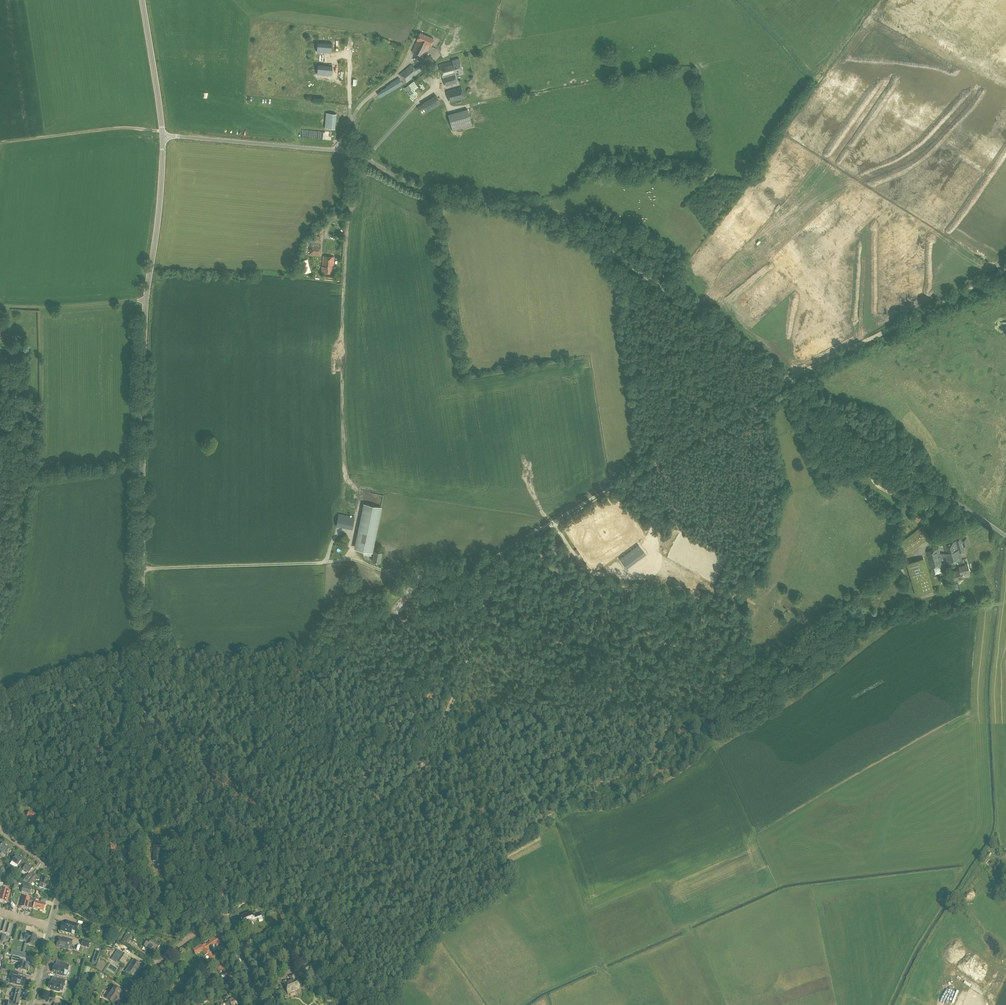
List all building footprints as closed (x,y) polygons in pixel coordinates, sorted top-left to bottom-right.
[(424,57),(427,58),(429,54),(426,52),(430,44),(431,45),(434,38),(420,32),(417,40),(412,52),(424,57)] [(331,43),(319,42),(318,51),(331,53),(331,43)] [(379,67),(380,65),(387,67),(390,59),(379,55),(373,73),(379,75),(382,68),(379,67)] [(370,71),(374,59),(369,58),(365,70),(370,71)] [(439,64),(445,86),(458,82),(455,75),(463,73),(459,58),(452,60),(452,61),(439,64)] [(399,74),(406,82),(425,66),(422,63),(417,67),(418,67),(416,69),(412,64),(399,74)] [(319,65),(319,74),(331,75),(332,66),(319,65)] [(377,93),(380,97),(383,95),(403,84),(399,78),(390,83),(390,84),(386,86),(387,86),(380,90),(381,91),(377,93)] [(447,90),(450,102),(464,97),(461,86),(447,90)] [(418,107),(423,115),(442,103),(439,99),(436,94),(418,107)] [(448,114),(453,131),(472,125),(468,109),(448,114)] [(325,128),(335,128),(336,113),(326,112),(325,128)] [(319,245),(320,242),(312,241),(312,245),(310,245),(310,254),(320,255),(321,245),(319,245)] [(322,273),(334,274),(335,267),(334,267),(335,257),(323,256),(323,267),(322,267),(322,273)] [(354,548),(373,552),(382,507),(364,503),(354,548)] [(906,515),(910,506),(904,504),(901,512),(906,515)] [(337,524),(353,528),(355,517),(339,513),(337,524)] [(913,517),(919,523),(922,520),(916,514),(913,517)] [(930,537),(922,526),(898,544),(906,555),(930,537)] [(960,569),(953,571),(955,580),(964,577),(963,573),(970,571),(968,563),(965,564),(964,559),(962,559),(960,551),(964,550),(964,547),(969,545),(967,538),(961,539),(944,544),(946,553),(945,553),(948,564),(958,561),(959,566),(960,569)] [(592,544),(580,550),(586,560),(597,554),(592,544)] [(639,545),(620,559),(625,565),(644,551),(639,545)] [(927,551),(931,568),(944,565),(939,548),(927,551)] [(382,552),(375,550),(373,561),(380,562),(382,552)] [(908,563),(917,594),(932,590),(923,559),(908,563)] [(26,817),(34,820),(36,814),(29,811),(26,817)] [(1,857),(4,853),(6,855),(10,849),(7,847),(5,846),(6,846),(2,844),(0,847),(0,851),(0,856),(1,857)] [(19,864),(22,866),(25,860),(21,857),(19,859),(15,856),(11,862),(17,866),(19,864)] [(22,866),(18,870),(22,873),(23,870),(28,874),(32,868),(30,866),(30,867),(28,866),(30,864),(25,860),(22,866)] [(39,888),(49,891),(51,884),(47,883),(48,878),(43,876),(41,882),(40,881),(39,888)] [(21,892),(30,895),(31,889),(30,889),(31,886),(29,885),(24,882),(23,883),(21,892)] [(6,903),(10,891),(6,890),(6,888),(2,887),(3,884),(0,883),(0,902),(2,903),(3,902),(6,903)] [(33,908),(34,908),(35,904),(33,903),(33,901),(34,899),(29,897),(29,899),(23,897),(20,907),(27,909),(27,908),(33,909),(33,908)] [(34,908),(44,911),(45,904),(46,900),(41,899),(40,903),(33,901),(33,903),(35,904),(34,908)] [(240,917),(244,926),(255,922),(255,921),(258,919),(259,923),(263,921),(260,913),(253,916),(252,913),(240,917)] [(61,931),(71,934),(73,930),(77,931),(79,925),(67,921),(66,925),(63,924),(61,931)] [(83,929),(94,932),(96,926),(85,923),(83,929)] [(2,942),(5,943),(6,939),(5,938),(6,935),(9,936),(12,927),(6,925),(2,941),(2,942)] [(26,944),(34,946),(35,941),(36,941),(37,937),(35,937),(35,936),(29,934),(25,933),(23,940),(27,941),(26,944)] [(122,941),(128,945),(132,937),(127,934),(122,941)] [(207,954),(211,961),(218,956),(217,953),(212,956),(208,949),(215,944),(216,945),(217,947),(221,944),(216,937),(215,937),(213,935),(207,939),(209,941),(210,942),(206,945),(206,944),(202,946),(201,945),(193,950),(196,955),(202,951),(203,952),(204,954),(205,956),(207,954)] [(57,946),(68,949),(69,944),(71,945),(73,940),(65,938),(65,939),(59,938),(57,946)] [(81,946),(89,948),(91,942),(83,940),(81,946)] [(143,947),(153,953),(156,949),(158,950),(160,946),(152,940),(149,944),(146,943),(143,947)] [(6,954),(12,955),(13,950),(18,950),(19,942),(11,941),(10,950),(6,950),(6,954)] [(114,958),(123,964),(128,956),(119,950),(114,958)] [(20,971),(27,972),(29,964),(24,963),(25,959),(24,959),(15,956),(12,956),(11,961),(19,963),(18,966),(17,970),(20,970),(20,971)] [(126,972),(134,978),(142,966),(134,960),(126,972)] [(55,974),(64,976),(65,970),(68,971),(70,965),(61,963),(60,967),(54,965),(53,972),(56,973),(55,974)] [(311,976),(316,974),(313,968),(315,967),(313,963),(303,968),(305,971),(308,970),(311,976)] [(227,979),(228,982),(234,980),(233,977),(229,967),(230,966),(229,964),(228,964),(219,967),(220,971),(223,970),(225,974),(221,975),(221,976),(222,978),(223,979),(226,977),(227,979)] [(82,974),(89,975),(91,968),(84,966),(82,974)] [(10,983),(24,987),(26,979),(17,977),(18,973),(10,971),(9,975),(12,976),(10,983)] [(284,984),(288,994),(293,992),(293,991),(299,989),(296,979),(295,979),(293,975),(290,977),(291,981),(284,984)] [(51,990),(60,992),(61,986),(64,987),(66,980),(58,978),(56,982),(50,981),(49,988),(52,989),(51,990)] [(970,987),(975,990),(979,984),(973,981),(970,987)] [(115,1004),(121,997),(119,996),(122,991),(115,987),(106,999),(115,1004)] [(19,1004),(22,993),(15,991),(12,1003),(8,1002),(4,1001),(3,1004),(19,1004)] [(166,996),(173,1002),(177,997),(170,991),(166,996)] [(233,999),(230,1000),(229,996),(224,998),(225,1001),(226,1001),(227,1003),(223,1004),(224,1004),(235,1004),(233,999)]
